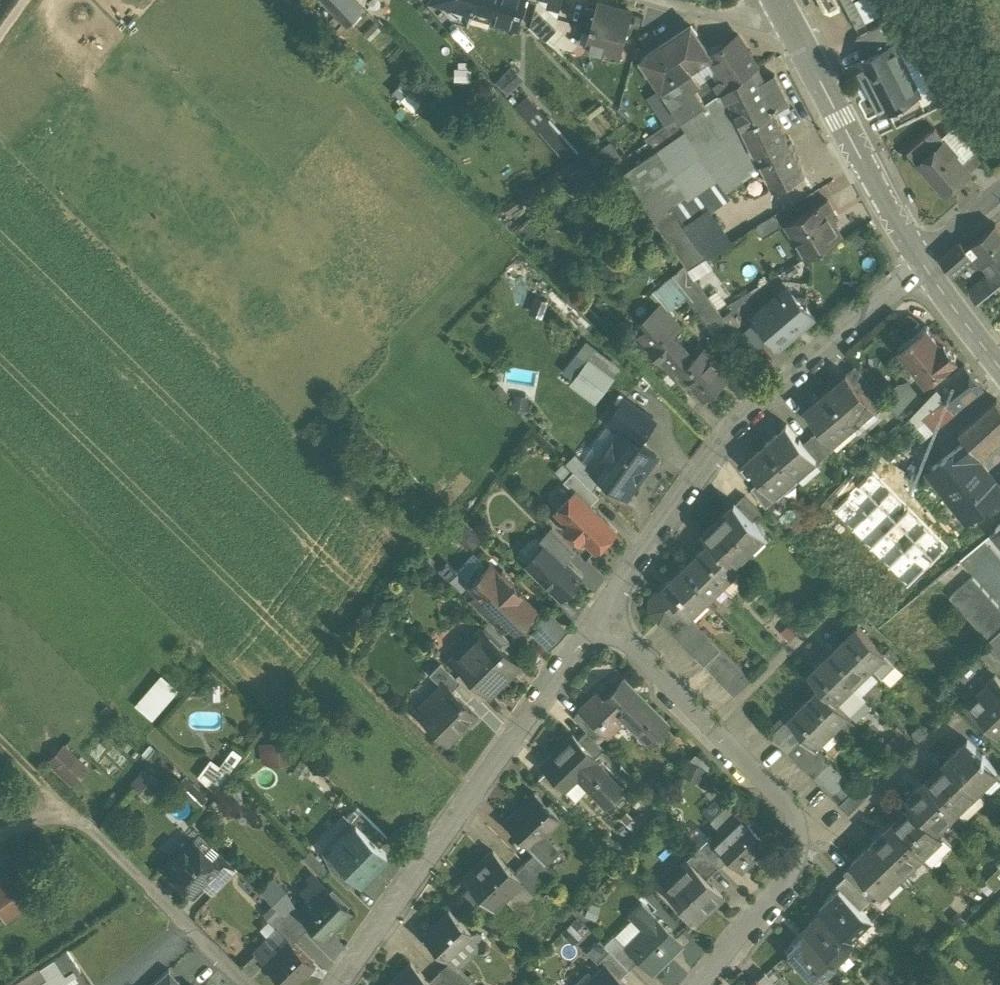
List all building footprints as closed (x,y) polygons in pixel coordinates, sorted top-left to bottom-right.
[(452,18),(466,22),(469,13),(472,0),(435,0),(452,18)] [(469,13),(518,27),(526,0),(472,0),(469,13)] [(854,25),(886,10),(882,0),(842,0),(854,25)] [(631,13),(597,4),(596,8),(590,30),(585,49),(605,54),(606,50),(622,49),(631,13)] [(596,8),(585,5),(579,27),(590,30),(596,8)] [(556,29),(535,9),(531,25),(545,39),(556,29)] [(902,36),(891,19),(883,24),(893,44),(894,43),(894,42),(902,36)] [(691,24),(643,58),(663,88),(677,78),(673,73),(698,55),(696,52),(705,45),(691,24)] [(883,24),(858,37),(868,56),(893,44),(883,24)] [(758,65),(738,34),(710,52),(709,52),(711,55),(716,62),(730,84),(758,65)] [(868,56),(855,63),(880,113),(919,94),(894,43),(893,44),(868,56)] [(705,45),(696,52),(698,55),(673,73),(677,78),(692,68),(711,55),(709,52),(710,52),(705,45)] [(711,55),(692,68),(701,82),(715,73),(710,66),(716,62),(711,55)] [(701,82),(696,85),(706,101),(725,88),(730,84),(716,62),(710,66),(715,73),(701,82)] [(765,79),(758,65),(753,69),(760,82),(765,79)] [(507,90),(522,77),(512,66),(497,80),(507,90)] [(663,88),(662,89),(682,118),(699,106),(706,101),(696,85),(701,82),(692,68),(663,88)] [(760,82),(753,69),(730,84),(725,88),(762,163),(774,189),(805,175),(774,112),(760,82)] [(775,74),(765,79),(760,82),(774,112),(789,104),(775,74)] [(687,130),(656,151),(687,194),(690,198),(719,178),(728,190),(754,172),(752,169),(762,163),(725,88),(706,101),(699,106),(706,116),(687,130)] [(564,161),(577,150),(529,92),(515,103),(564,161)] [(682,118),(680,119),(687,130),(706,116),(699,106),(682,118)] [(935,128),(907,152),(919,166),(946,141),(935,128)] [(979,159),(968,140),(958,147),(970,167),(979,159)] [(946,141),(919,166),(942,192),(967,170),(955,156),(957,154),(946,141)] [(673,204),(687,194),(656,151),(624,174),(623,172),(620,174),(622,175),(620,177),(651,220),(673,204)] [(786,223),(807,258),(842,237),(829,215),(834,211),(826,199),(786,223)] [(710,256),(673,204),(651,220),(685,266),(688,270),(710,256)] [(774,217),(759,226),(764,235),(779,226),(774,217)] [(995,224),(965,248),(959,241),(939,258),(952,273),(967,260),(975,253),(983,263),(991,271),(966,290),(977,302),(999,282),(999,230),(995,224)] [(978,267),(983,263),(975,253),(967,260),(972,267),(974,268),(976,268),(978,267)] [(685,266),(642,306),(647,311),(647,312),(658,324),(659,324),(687,299),(718,340),(730,328),(688,270),(685,266)] [(798,297),(789,287),(753,318),(779,348),(815,317),(798,297)] [(807,298),(798,297),(806,307),(807,298)] [(658,324),(641,340),(659,360),(677,344),(659,324),(658,324)] [(934,334),(926,325),(899,347),(927,380),(956,356),(936,332),(934,334)] [(731,379),(704,350),(692,361),(677,344),(659,360),(669,371),(673,367),(705,402),(731,379)] [(574,383),(596,399),(611,379),(590,363),(574,383)] [(872,384),(856,365),(847,373),(863,392),(872,384)] [(966,365),(938,389),(956,410),(983,388),(966,365)] [(846,375),(826,392),(854,424),(873,407),(875,405),(863,392),(847,373),(846,372),(845,374),(846,375)] [(888,403),(872,384),(863,392),(875,405),(873,407),(878,412),(888,403)] [(910,384),(889,401),(902,416),(922,398),(910,384)] [(938,389),(910,417),(926,436),(956,410),(938,389)] [(854,424),(826,392),(806,409),(805,408),(804,409),(821,429),(832,442),(834,441),(854,424)] [(960,434),(966,442),(978,455),(999,436),(999,403),(998,400),(960,434)] [(654,422),(625,401),(609,423),(621,432),(622,431),(639,443),(654,422)] [(803,444),(786,425),(785,426),(786,427),(766,444),(794,476),(813,459),(814,458),(803,444)] [(832,442),(821,429),(812,436),(828,455),(838,446),(834,441),(832,442)] [(621,432),(602,460),(607,464),(608,469),(604,475),(606,476),(604,479),(605,485),(610,489),(617,488),(619,485),(629,493),(656,455),(639,443),(622,431),(621,432)] [(828,455),(812,436),(803,444),(814,458),(813,459),(817,464),(828,455)] [(966,442),(934,470),(969,514),(997,491),(973,459),(978,455),(966,442)] [(794,476),(766,444),(746,461),(745,460),(743,461),(761,481),(772,494),(773,493),(794,476)] [(832,512),(851,531),(892,490),(873,471),(832,512)] [(600,497),(574,472),(564,482),(575,493),(576,492),(590,506),(600,497)] [(772,494),(761,481),(751,489),(766,508),(777,499),(773,493),(772,494)] [(851,531),(870,549),(911,508),(892,490),(851,531)] [(590,506),(576,492),(575,493),(557,512),(570,525),(567,528),(580,541),(583,538),(596,551),(616,532),(590,506)] [(761,513),(744,495),(736,504),(753,521),(761,513)] [(736,504),(734,502),(703,532),(712,542),(733,563),(764,532),(736,504)] [(870,549),(888,568),(929,527),(911,508),(870,549)] [(888,568),(907,587),(948,546),(929,527),(888,568)] [(575,552),(552,529),(538,544),(543,548),(547,544),(565,562),(575,552)] [(733,563),(712,542),(695,558),(721,584),(738,568),(733,563)] [(565,562),(547,544),(543,548),(526,565),(560,599),(581,577),(565,562)] [(721,584),(695,558),(679,574),(705,600),(721,584)] [(534,609),(489,564),(468,585),(498,615),(514,630),(534,609)] [(705,600),(679,574),(663,590),(678,605),(686,614),(689,617),(705,600)] [(972,577),(949,598),(987,641),(999,629),(999,608),(972,577)] [(663,590),(653,600),(652,612),(661,622),(678,605),(663,590)] [(498,615),(476,594),(468,602),(489,622),(490,623),(498,615)] [(661,622),(660,622),(669,631),(686,614),(678,605),(661,622)] [(528,633),(546,648),(565,626),(547,611),(528,633)] [(686,614),(669,631),(677,639),(694,622),(689,617),(686,614)] [(490,623),(489,622),(481,630),(499,649),(508,641),(490,623)] [(694,622),(677,639),(686,648),(703,631),(694,622)] [(884,653),(858,625),(841,641),(868,669),(884,653)] [(481,630),(452,659),(462,669),(486,693),(487,694),(516,665),(499,649),(481,630)] [(989,640),(999,654),(999,630),(989,640)] [(703,631),(686,648),(694,657),(712,640),(703,631)] [(712,640),(694,657),(704,667),(721,649),(712,640)] [(868,669),(841,641),(825,657),(852,684),(868,669)] [(731,660),(721,649),(704,667),(714,677),(731,660)] [(852,684),(825,657),(809,673),(822,686),(836,700),(852,684)] [(731,660),(714,677),(723,687),(741,669),(731,660)] [(454,677),(441,664),(429,676),(441,687),(444,685),(452,692),(461,684),(454,677)] [(486,693),(462,669),(454,677),(461,684),(478,701),(486,693)] [(741,669),(723,687),(734,697),(751,680),(741,669)] [(995,672),(967,700),(998,731),(999,729),(999,678),(995,672)] [(151,719),(177,688),(159,673),(133,704),(151,719)] [(665,724),(621,680),(619,682),(662,727),(665,724)] [(662,727),(619,682),(603,698),(597,693),(580,709),(606,734),(619,722),(613,715),(618,711),(624,717),(647,742),(662,727)] [(452,692),(444,685),(441,687),(429,700),(435,706),(422,719),(447,743),(475,715),(452,692)] [(836,700),(822,686),(805,702),(832,729),(848,713),(836,700)] [(832,729),(805,702),(789,719),(797,727),(806,736),(814,744),(815,745),(832,729)] [(606,734),(580,709),(572,717),(585,731),(597,743),(606,734)] [(618,711),(613,715),(619,722),(621,720),(624,717),(618,711)] [(647,742),(624,717),(621,720),(644,744),(647,742)] [(789,719),(772,735),(781,743),(797,727),(789,719)] [(797,727),(781,743),(789,752),(806,736),(797,727)] [(597,743),(585,731),(576,740),(594,759),(603,749),(597,743)] [(576,740),(571,735),(540,766),(546,772),(563,789),(576,777),(605,807),(621,791),(591,761),(594,759),(576,740)] [(814,744),(806,736),(789,752),(797,761),(814,744)] [(71,785),(89,766),(64,740),(45,759),(71,785)] [(288,741),(259,743),(260,765),(289,763),(288,741)] [(981,755),(968,741),(948,760),(976,789),(996,770),(985,758),(988,754),(985,751),(981,755)] [(815,745),(814,744),(797,761),(806,769),(823,753),(815,745)] [(218,764),(209,757),(196,775),(212,788),(239,753),(231,747),(218,764)] [(831,761),(823,753),(806,769),(814,778),(831,761)] [(948,760),(928,780),(956,809),(976,789),(948,760)] [(839,770),(831,761),(814,778),(822,786),(839,770)] [(145,798),(159,786),(142,768),(129,780),(145,798)] [(848,778),(839,770),(822,786),(831,795),(848,778)] [(563,789),(546,772),(538,779),(555,797),(563,789)] [(856,787),(848,778),(831,795),(839,803),(856,787)] [(956,809),(928,780),(908,799),(913,805),(936,829),(956,809)] [(856,787),(839,803),(849,813),(866,797),(856,787)] [(563,789),(555,797),(567,809),(575,801),(563,789)] [(559,819),(535,794),(504,823),(526,846),(538,835),(540,838),(543,836),(559,819)] [(913,805),(893,825),(921,854),(942,834),(936,829),(913,805)] [(765,842),(729,806),(711,824),(721,834),(712,843),(711,844),(727,859),(738,870),(765,842)] [(387,838),(356,807),(346,817),(353,824),(354,823),(378,847),(387,838)] [(378,847),(354,823),(353,824),(326,851),(354,879),(357,882),(385,855),(378,847)] [(921,854),(893,825),(873,844),(901,873),(921,854)] [(538,835),(526,846),(533,854),(534,855),(535,854),(544,863),(557,850),(543,836),(540,838),(538,835)] [(707,838),(698,846),(718,867),(727,859),(711,844),(712,843),(707,838)] [(217,866),(190,839),(164,866),(192,894),(203,883),(218,867),(217,866)] [(873,844),(853,864),(853,865),(866,878),(863,882),(865,885),(869,881),(878,891),(880,893),(901,873),(873,844)] [(718,867),(698,846),(685,859),(704,879),(718,867)] [(514,874),(492,852),(462,881),(491,910),(519,882),(520,881),(514,874)] [(544,863),(535,854),(534,855),(533,854),(524,863),(544,884),(554,873),(544,863)] [(237,868),(225,857),(217,866),(218,867),(203,883),(213,893),(237,868)] [(704,879),(685,859),(657,887),(694,924),(721,897),(704,879)] [(985,878),(996,887),(999,883),(999,862),(985,878)] [(354,879),(338,863),(330,871),(346,887),(354,879)] [(544,884),(524,863),(514,874),(520,881),(519,882),(533,895),(544,884)] [(866,878),(853,865),(844,873),(846,875),(869,899),(878,891),(869,881),(865,885),(863,882),(866,878)] [(869,899),(846,875),(836,885),(839,888),(860,909),(869,899)] [(0,901),(0,910),(6,918),(35,897),(26,883),(0,901)] [(298,911),(297,912),(310,924),(323,937),(349,911),(323,886),(298,911)] [(839,888),(820,907),(823,911),(851,939),(871,920),(860,909),(839,888)] [(298,911),(290,902),(280,912),(302,933),(310,924),(297,912),(298,911)] [(680,944),(640,904),(627,917),(644,934),(627,951),(626,952),(636,962),(649,975),(680,944)] [(851,939),(823,911),(803,930),(806,933),(835,962),(854,943),(851,939)] [(302,933),(280,912),(269,923),(286,939),(287,938),(291,943),(302,933)] [(448,912),(422,937),(443,959),(469,934),(448,912)] [(572,942),(587,928),(575,915),(560,930),(572,942)] [(583,950),(597,938),(589,929),(575,941),(583,950)] [(806,933),(786,953),(817,984),(818,984),(838,966),(835,962),(806,933)] [(287,938),(286,939),(263,962),(285,984),(290,984),(312,963),(291,943),(287,938)] [(611,952),(599,940),(586,952),(597,963),(599,961),(604,966),(605,965),(619,979),(628,970),(611,952)] [(627,951),(620,944),(611,952),(628,970),(636,962),(626,952),(627,951)] [(37,984),(62,984),(76,976),(80,982),(84,979),(79,971),(80,970),(67,949),(39,968),(47,979),(37,984)] [(449,961),(439,971),(453,984),(465,984),(469,981),(449,961)] [(389,984),(431,984),(428,982),(410,964),(389,984)] [(605,965),(604,966),(585,984),(625,984),(619,979),(605,965)] [(151,984),(182,984),(168,970),(151,984)] [(439,971),(428,982),(431,984),(453,984),(439,971)] [(764,972),(755,981),(758,984),(776,984),(764,972)]
